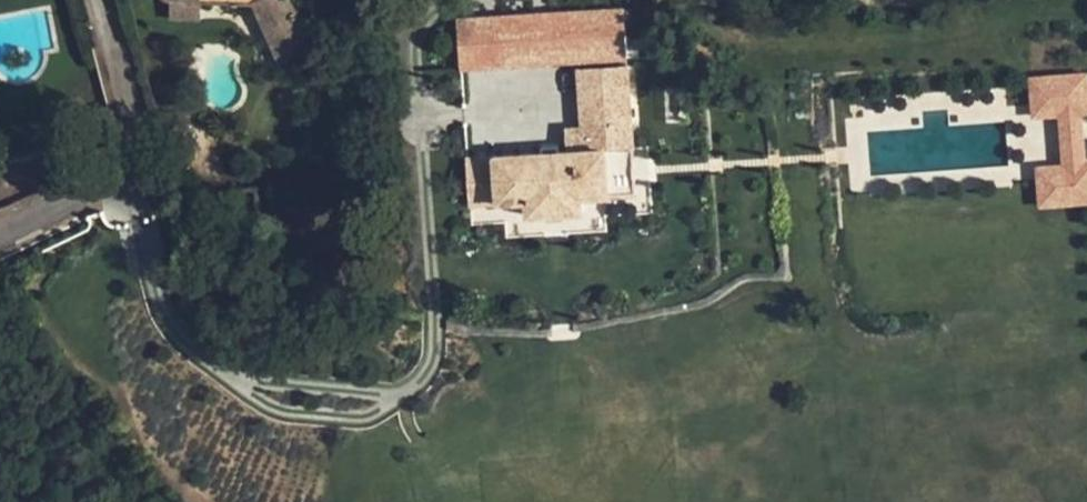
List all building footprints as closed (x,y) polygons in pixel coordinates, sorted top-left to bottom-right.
[(201,1),(184,0),(170,0),(170,19),(200,19),(201,1)] [(252,0),(264,28),(297,14),(290,0),(252,0)] [(456,16),(460,66),(625,54),(621,4),(456,16)] [(297,14),(264,28),(281,63),(313,49),(297,14)] [(634,176),(627,65),(577,69),(580,126),(563,127),(539,128),(541,151),(468,157),(471,206),(525,202),(526,217),(582,213),(581,198),(611,196),(610,178),(634,176)] [(580,126),(577,69),(560,70),(563,127),(580,126)] [(1086,71),(1029,75),(1032,113),(1059,111),(1063,163),(1036,165),(1039,203),(1086,199),(1086,160),(1085,160),(1081,110),(1086,110),(1086,76),(1086,71)] [(610,178),(611,196),(636,195),(634,176),(610,178)]
